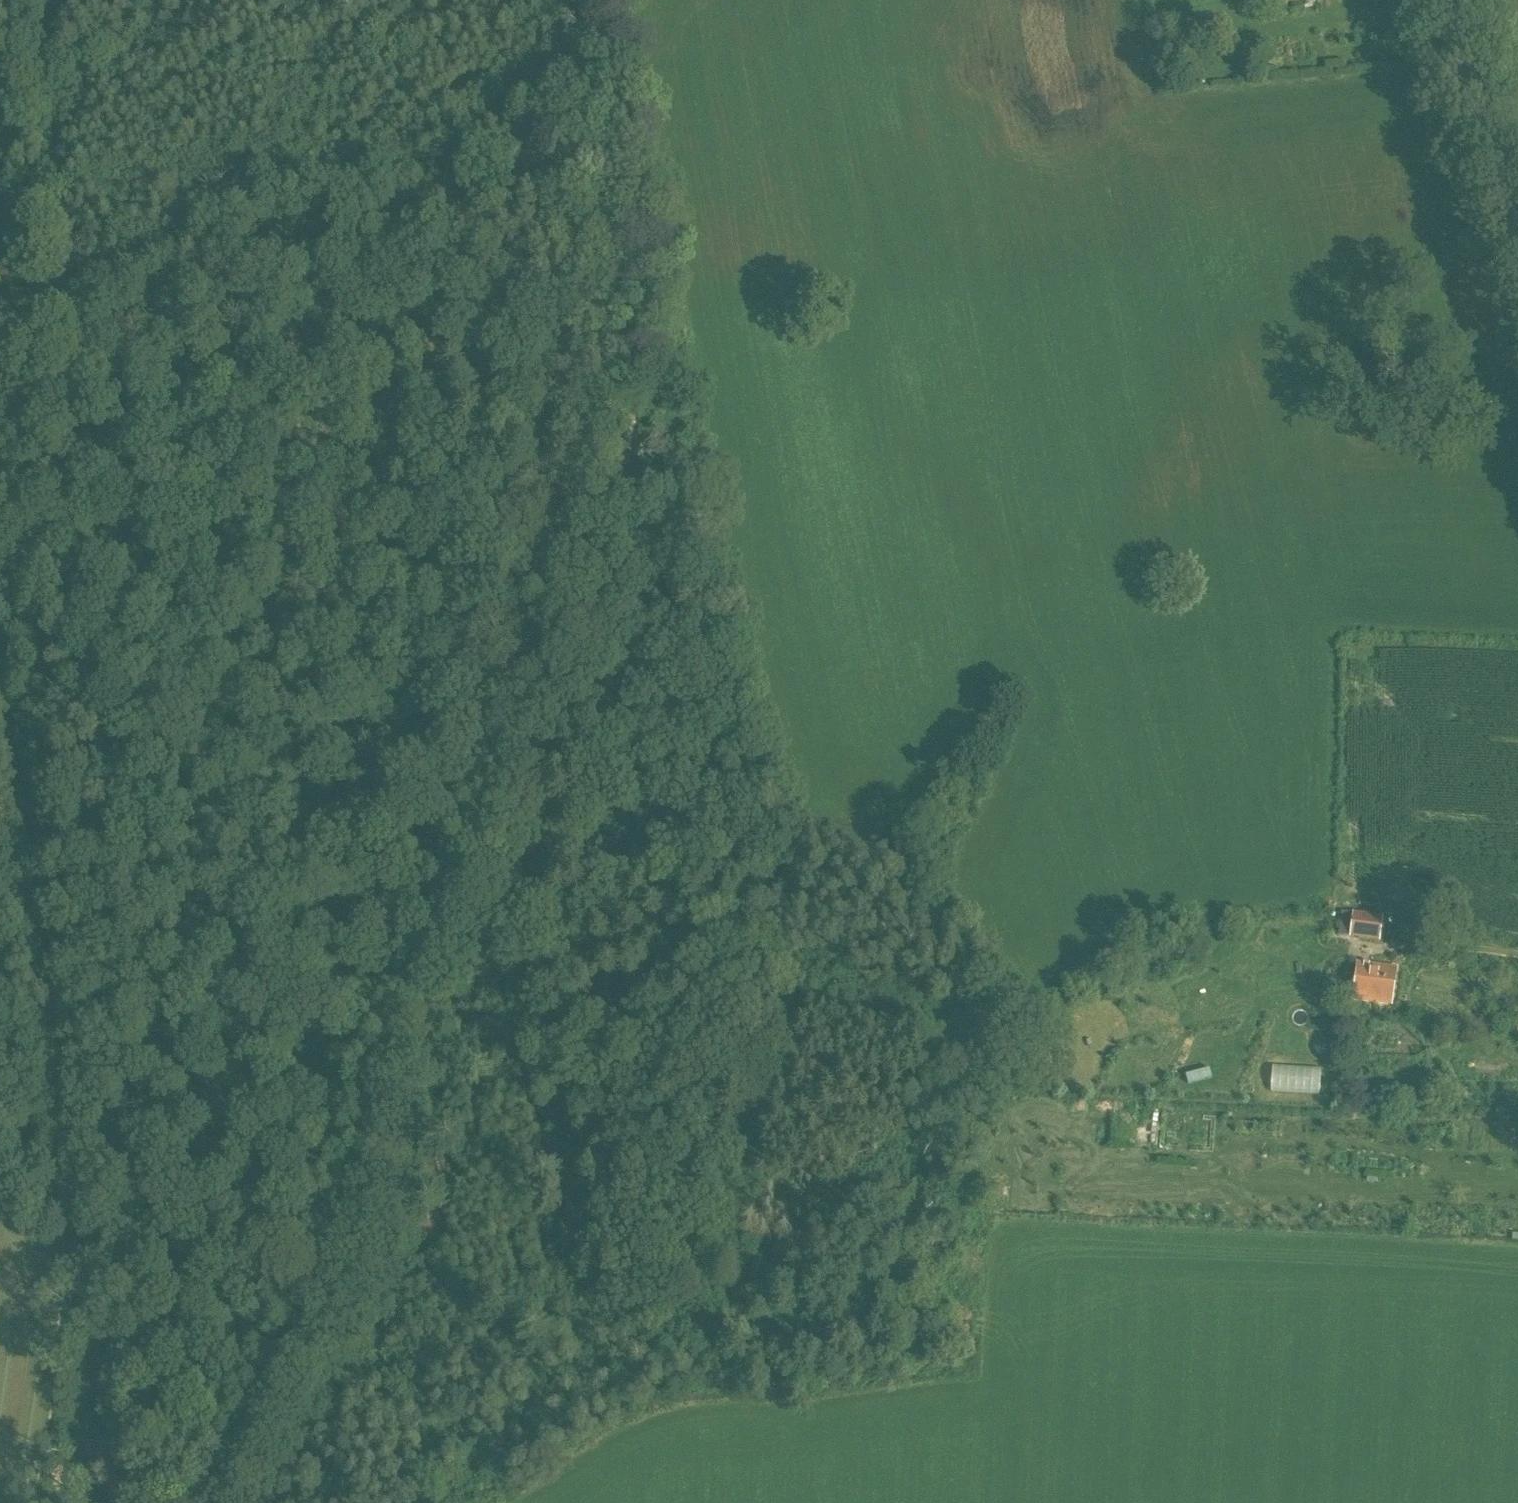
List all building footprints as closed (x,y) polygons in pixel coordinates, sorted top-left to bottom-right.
[(1379,939),(1382,915),(1354,911),(1351,935),(1379,939)] [(1391,1003),(1396,966),(1358,961),(1353,998),(1391,1003)]
